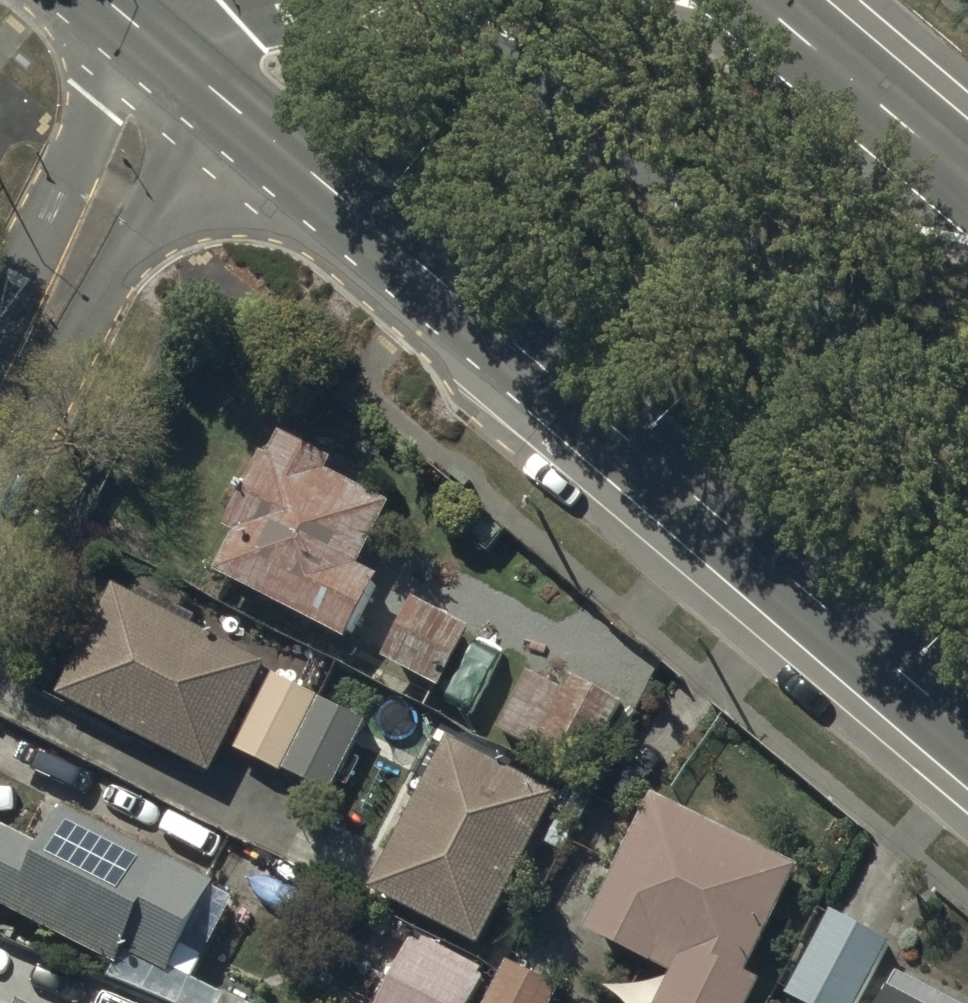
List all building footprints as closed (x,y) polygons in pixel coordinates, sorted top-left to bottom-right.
[(339,467),(288,440),(275,466),(268,463),(230,534),(243,541),(221,583),(352,651),(386,586),(366,576),(399,512),(333,478),(339,467)] [(267,671),(119,595),(65,700),(213,776),(267,671)] [(475,638),(422,608),(390,666),(444,695),(475,638)] [(567,696),(532,677),(501,733),(583,779),(623,709),(575,682),(567,696)] [(320,703),(277,681),(240,754),(283,775),(320,703)] [(368,727),(324,705),(287,776),(331,799),(368,727)] [(560,801),(454,745),(375,896),(481,951),(560,801)] [(657,802),(586,940),(675,985),(666,1002),(764,1002),(769,993),(752,984),(806,878),(657,802)] [(69,821),(51,857),(5,834),(0,843),(0,911),(122,972),(129,959),(171,979),(214,892),(69,821)] [(833,919),(789,999),(795,1002),(865,1002),(893,952),(833,919)] [(418,940),(385,1002),(476,1002),(490,977),(418,940)] [(511,967),(493,1002),(561,1002),(566,994),(511,967)] [(902,981),(891,1002),(944,1002),(902,981)]
